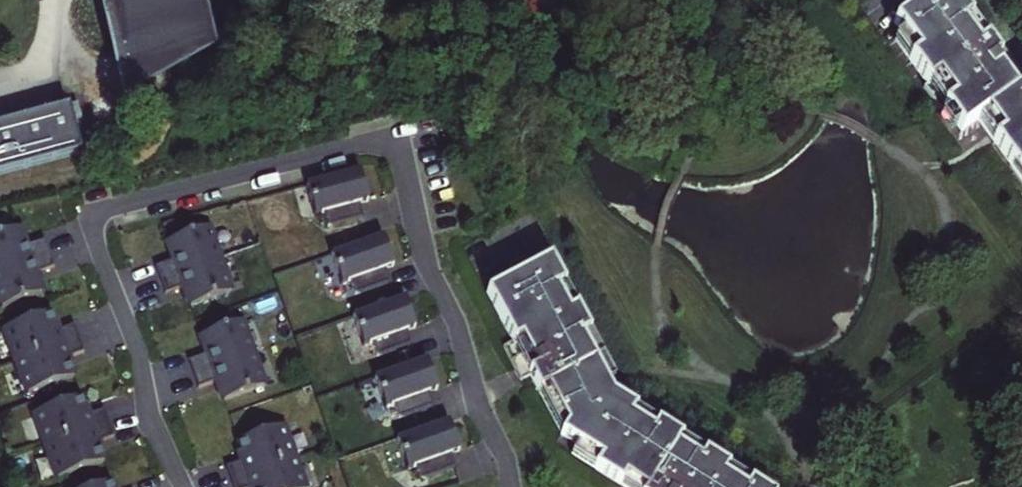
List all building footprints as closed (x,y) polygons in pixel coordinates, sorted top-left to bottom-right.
[(134,88),(211,45),(200,0),(111,0),(134,88)] [(902,38),(893,44),(925,88),(923,89),(940,114),(943,112),(960,135),(976,123),(986,139),(1021,187),(1021,62),(1008,43),(1000,48),(993,39),(997,35),(980,12),(976,14),(966,0),(952,0),(935,12),(927,0),(926,0),(893,26),(902,38)] [(66,105),(0,124),(0,174),(79,152),(66,105)] [(351,174),(297,188),(305,218),(315,215),(319,229),(353,219),(350,206),(358,203),(351,174)] [(160,280),(223,258),(212,225),(165,242),(172,261),(155,267),(160,280)] [(49,254),(45,241),(26,247),(19,228),(0,235),(0,271),(49,254)] [(374,239),(322,258),(332,287),(342,284),(346,297),(381,284),(376,271),(384,269),(374,239)] [(0,271),(0,302),(2,307),(42,292),(36,274),(54,267),(49,254),(0,271)] [(234,290),(223,258),(160,280),(165,293),(182,288),(188,307),(234,290)] [(486,294),(511,343),(503,347),(520,380),(529,377),(562,436),(577,447),(572,456),(622,486),(757,486),(611,396),(606,385),(614,380),(549,261),(486,294)] [(396,301),(344,320),(353,349),(363,345),(368,359),(402,346),(398,333),(406,330),(396,301)] [(17,361),(79,338),(75,324),(59,331),(52,312),(5,329),(17,361)] [(193,374),(257,352),(245,320),(199,336),(206,355),(189,361),(193,374)] [(85,351),(79,338),(17,361),(28,393),(74,376),(67,358),(85,351)] [(257,352),(193,374),(198,388),(215,382),(222,401),(268,384),(257,352)] [(417,363),(366,381),(376,411),(386,408),(390,420),(425,408),(420,395),(428,392),(417,363)] [(35,413),(47,445),(110,423),(105,410),(88,416),(81,397),(35,413)] [(114,436),(110,423),(47,445),(58,478),(104,461),(98,442),(114,436)] [(231,480),(294,458),(282,425),(236,442),(243,461),(226,467),(231,480)] [(440,425),(388,443),(398,473),(407,469),(412,482),(447,470),(442,457),(451,454),(440,425)] [(294,458),(231,480),(233,486),(304,486),(294,458)]
